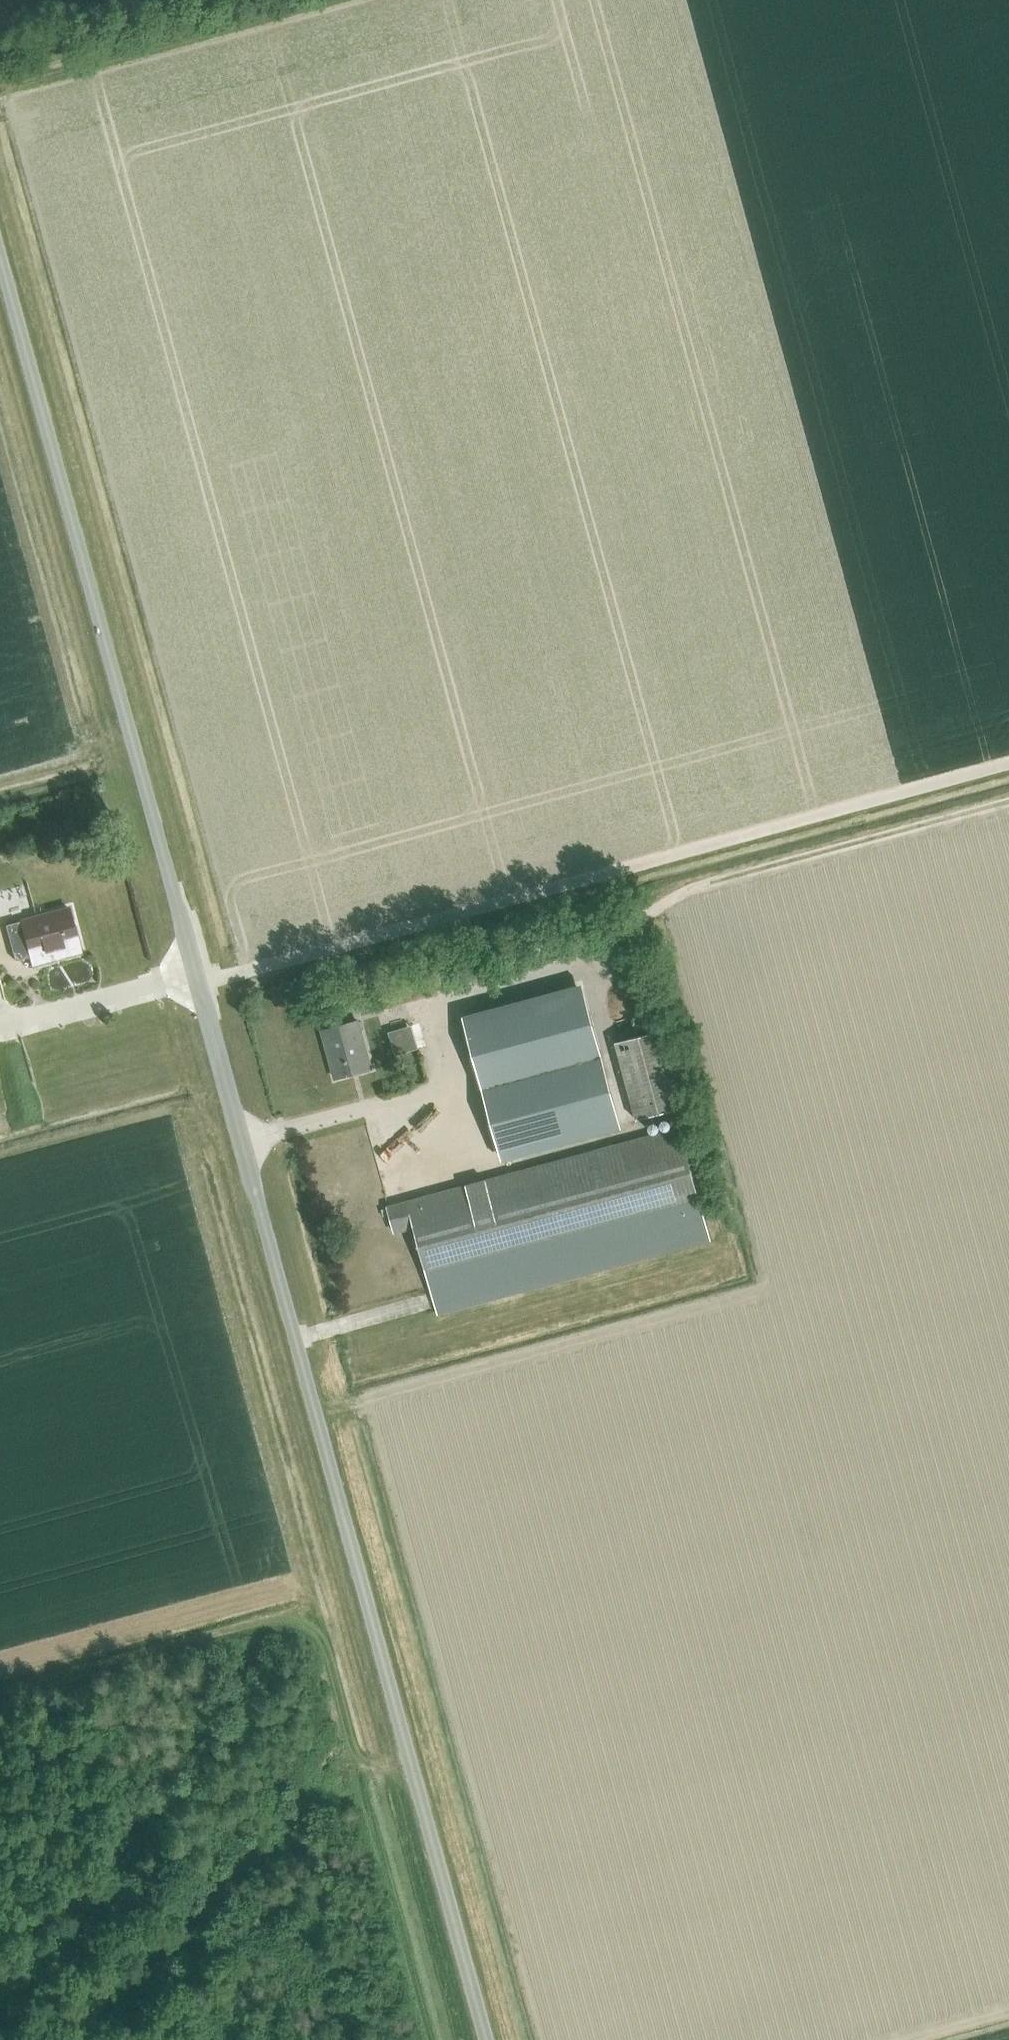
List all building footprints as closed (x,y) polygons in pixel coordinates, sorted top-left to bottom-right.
[(461,910),(476,906),(472,894),(457,899),(461,910)] [(20,921),(21,921),(5,925),(7,934),(12,937),(14,936),(16,943),(14,943),(11,948),(15,961),(30,957),(34,970),(35,970),(31,956),(54,950),(56,960),(80,954),(68,908),(20,921)] [(464,1021),(500,1156),(617,1125),(580,989),(464,1021)] [(335,1078),(371,1069),(358,1021),(322,1031),(335,1078)] [(414,1226),(431,1289),(437,1312),(709,1238),(703,1215),(698,1198),(684,1146),(679,1128),(673,1130),(650,1136),(388,1208),(394,1232),(414,1226)]
